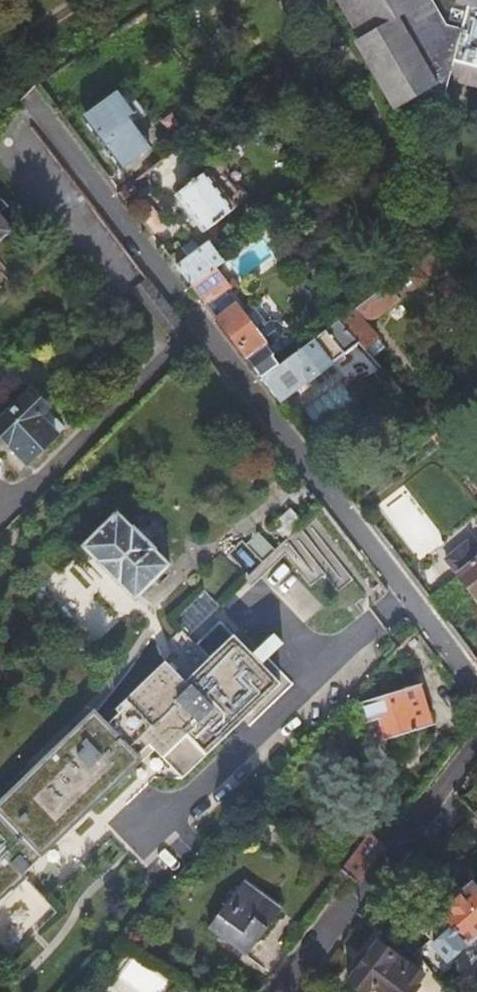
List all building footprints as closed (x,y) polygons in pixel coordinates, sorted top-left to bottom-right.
[(476,89),(476,0),(332,0),(354,41),(349,44),(387,112),(423,93),(439,97),(443,81),(476,89)] [(84,118),(97,136),(96,137),(120,169),(148,148),(126,118),(132,114),(118,94),(84,118)] [(205,175),(204,174),(175,196),(204,233),(233,212),(232,211),(249,199),(242,189),(233,188),(227,181),(228,172),(221,162),(205,175)] [(152,206),(136,218),(152,238),(164,229),(166,224),(152,206)] [(10,234),(0,222),(0,243),(10,234)] [(192,241),(179,251),(168,259),(189,287),(213,269),(231,256),(230,254),(231,253),(228,249),(220,255),(216,254),(208,243),(199,250),(192,241)] [(446,248),(439,246),(429,254),(438,264),(445,264),(450,260),(451,254),(446,248)] [(450,304),(463,292),(438,264),(429,254),(428,255),(386,287),(398,302),(424,282),(428,279),(450,304)] [(189,287),(204,307),(221,293),(227,289),(225,285),(213,269),(189,287)] [(230,280),(225,285),(227,289),(232,294),(238,290),(230,280)] [(234,307),(221,293),(204,307),(215,321),(234,307)] [(215,321),(261,382),(279,368),(302,351),(295,342),(282,340),(281,339),(282,332),(278,325),(270,324),(266,327),(252,308),(242,315),(241,313),(240,314),(234,307),(215,321)] [(376,340),(352,313),(339,322),(358,344),(364,351),(376,340)] [(261,382),(279,405),(358,344),(339,322),(338,323),(302,351),(279,368),(261,382)] [(55,435),(37,418),(44,411),(29,395),(0,423),(0,437),(26,464),(55,435)] [(37,418),(55,435),(61,429),(44,411),(37,418)] [(289,512),(272,528),(286,543),(303,526),(289,512)] [(133,528),(131,529),(116,515),(83,548),(82,549),(96,564),(95,565),(118,589),(120,588),(134,601),(169,567),(156,554),(156,553),(133,528)] [(257,535),(244,547),(262,566),(275,553),(257,535)] [(464,542),(444,560),(457,576),(456,577),(476,599),(476,598),(476,551),(474,554),(464,542)] [(334,587),(348,578),(330,547),(315,555),(334,587)] [(386,593),(377,583),(371,589),(381,599),(386,593)] [(279,685),(260,665),(251,655),(218,621),(167,671),(161,664),(111,712),(115,716),(103,727),(90,714),(0,801),(0,901),(12,890),(13,892),(26,879),(23,875),(141,760),(139,757),(150,747),(182,779),(279,685)] [(272,635),(251,655),(260,665),(282,645),(272,635)] [(385,740),(431,727),(418,685),(363,703),(369,723),(379,721),(385,740)] [(356,882),(370,864),(362,859),(349,876),(356,882)] [(246,957),(280,909),(241,881),(207,928),(246,957)] [(476,935),(476,893),(471,886),(435,918),(447,932),(433,945),(448,961),(476,935)] [(420,985),(419,984),(424,976),(379,941),(348,982),(361,991),(371,991),(374,988),(379,991),(415,991),(420,985)] [(114,982),(128,991),(164,991),(169,984),(131,958),(114,982)]
